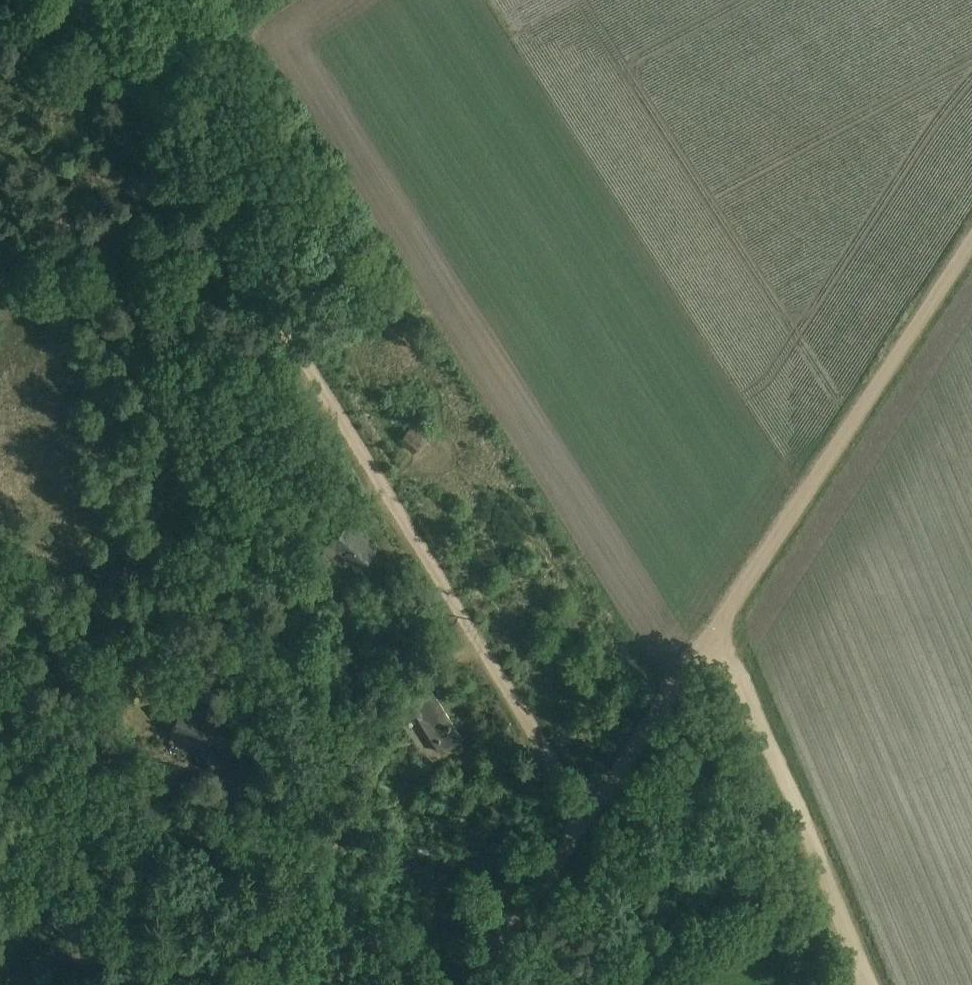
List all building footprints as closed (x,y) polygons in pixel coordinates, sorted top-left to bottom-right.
[(327,542),(358,570),(381,544),(350,517),(327,542)] [(465,738),(435,692),(419,702),(418,700),(409,695),(396,715),(406,721),(412,711),(415,709),(444,752),(465,738)] [(168,736),(206,752),(220,716),(183,700),(168,736)]
